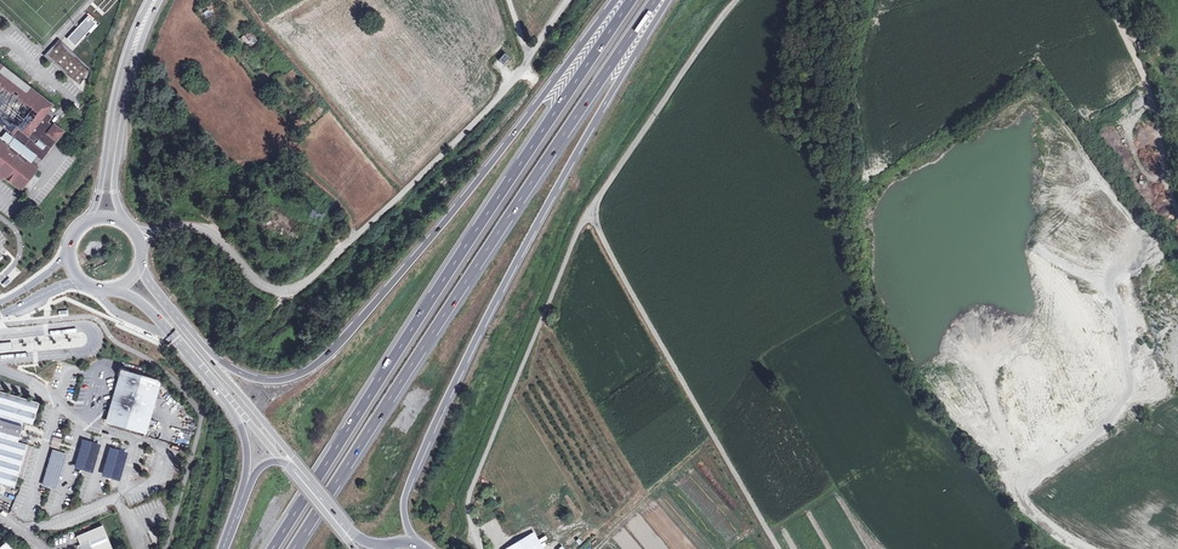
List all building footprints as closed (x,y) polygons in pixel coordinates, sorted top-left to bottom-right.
[(206,18),(211,15),(207,9),(202,12),(206,18)] [(96,24),(88,17),(67,39),(75,47),(96,24)] [(253,45),(258,41),(250,32),(242,38),(247,44),(250,42),(253,45)] [(80,86),(84,81),(82,79),(88,72),(59,45),(48,56),(77,84),(80,86)] [(509,57),(504,53),(498,60),(503,64),(509,57)] [(1147,57),(1150,66),(1156,64),(1154,55),(1147,57)] [(53,128),(49,132),(47,130),(50,126),(47,123),(48,121),(43,117),(46,114),(51,107),(0,66),(0,124),(14,136),(12,139),(11,138),(7,143),(8,144),(6,147),(0,143),(0,179),(1,181),(4,178),(21,191),(23,187),(21,186),(31,173),(33,174),(36,171),(33,169),(36,166),(30,162),(34,156),(41,161),(55,143),(58,139),(57,138),(60,135),(60,136),(63,133),(54,126),(53,128)] [(194,80),(189,85),(194,90),(199,85),(194,80)] [(11,281),(9,279),(3,285),(6,287),(11,281)] [(0,343),(0,352),(12,350),(11,342),(0,343)] [(142,433),(156,387),(159,388),(161,381),(121,370),(119,377),(122,378),(108,423),(142,433)] [(16,488),(19,478),(29,445),(19,443),(26,423),(35,426),(41,404),(0,391),(0,483),(16,488)] [(29,445),(19,478),(23,479),(33,447),(29,445)] [(154,465),(156,458),(149,455),(146,462),(154,465)] [(122,468),(124,457),(116,456),(114,466),(122,468)] [(103,527),(77,537),(81,546),(77,547),(78,548),(112,548),(103,527)] [(49,536),(44,533),(40,538),(45,542),(49,536)]
